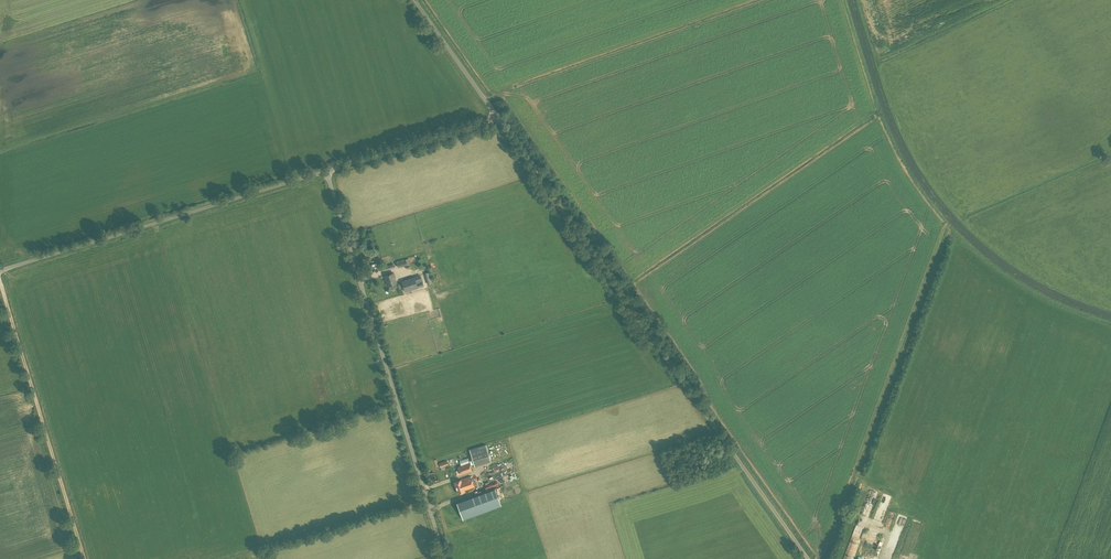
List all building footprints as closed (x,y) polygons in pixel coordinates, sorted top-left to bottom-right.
[(410,264),(408,258),(405,259),(396,261),(398,267),(407,265),(407,264),(410,264)] [(426,259),(425,259),(420,260),(422,269),(424,268),(425,273),(430,272),(426,259)] [(410,265),(397,270),(400,278),(413,273),(410,265)] [(397,287),(396,283),(393,272),(384,275),(388,285),(389,290),(397,287)] [(419,277),(419,275),(415,277),(414,276),(401,280),(405,292),(418,288),(418,287),(424,285),(421,277),(419,277)] [(474,466),(491,461),(485,444),(469,449),(474,466)] [(441,467),(453,463),(451,459),(439,463),(441,467)] [(460,474),(472,470),(469,462),(457,466),(460,474)] [(464,490),(474,486),(470,476),(460,480),(460,479),(454,482),(458,493),(465,491),(464,490)] [(494,488),(457,502),(460,512),(473,507),(476,514),(501,505),(494,488)] [(888,545),(896,548),(908,517),(901,514),(888,545)] [(899,558),(908,558),(916,536),(908,533),(899,558)] [(870,535),(862,551),(869,554),(876,539),(870,535)]
